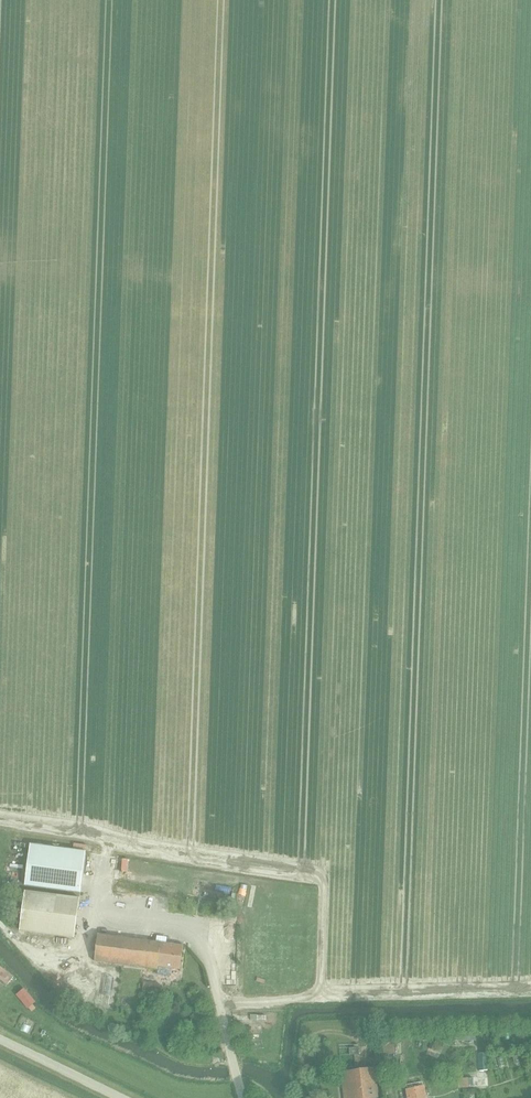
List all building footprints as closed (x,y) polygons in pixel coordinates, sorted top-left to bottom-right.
[(30,846),(25,886),(80,893),(85,853),(30,846)] [(74,938),(79,899),(25,892),(20,931),(74,938)] [(94,961),(158,969),(158,967),(180,970),(183,946),(98,935),(94,961)] [(13,978),(14,977),(0,967),(0,976),(9,983),(13,978)] [(144,983),(142,991),(155,993),(156,985),(144,983)] [(23,989),(16,994),(28,1008),(34,1002),(29,995),(23,989)] [(395,1053),(394,1032),(383,1032),(383,1054),(395,1053)] [(432,1039),(428,1047),(435,1050),(439,1043),(432,1039)] [(353,1048),(349,1048),(349,1056),(354,1056),(354,1067),(358,1067),(358,1045),(353,1046),(353,1048)] [(374,1068),(342,1072),(344,1097),(377,1097),(374,1068)] [(407,1097),(425,1097),(423,1086),(405,1089),(407,1097)]
